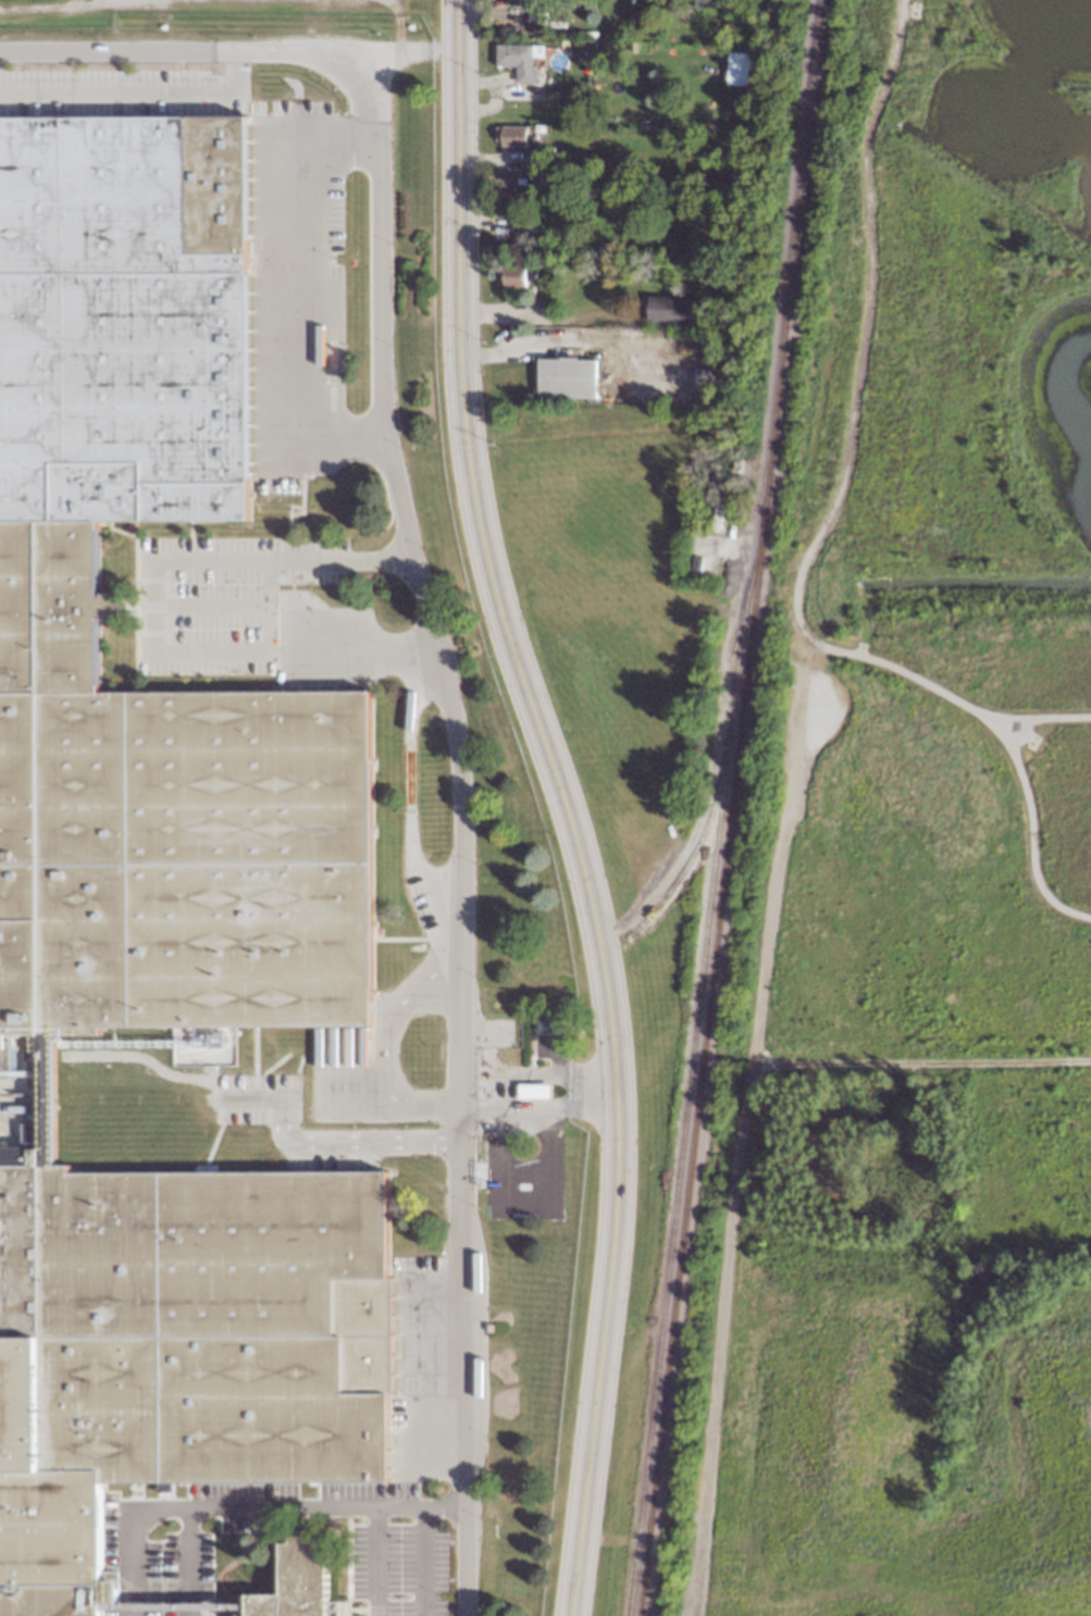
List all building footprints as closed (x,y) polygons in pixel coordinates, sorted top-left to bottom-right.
[(529,31),(546,30),(545,11),(528,12),(529,31)] [(536,83),(536,57),(545,58),(545,45),(497,44),(496,66),(517,66),(516,83),(536,83)] [(745,85),(747,53),(727,52),(725,85),(745,85)] [(102,1608),(104,1486),(390,1484),(390,1173),(64,1167),(63,1034),(373,1028),(373,694),(106,696),(104,521),(252,522),(249,119),(0,119),(0,1039),(34,1039),(37,1167),(0,1167),(0,1615),(102,1615),(102,1608)] [(502,146),(527,147),(528,127),(502,126),(502,146)] [(502,285),(535,286),(535,269),(503,268),(502,285)] [(646,323),(704,325),(705,298),(647,296),(646,323)] [(596,398),(596,359),(537,358),(537,397),(596,398)] [(554,1064),(564,1064),(564,1030),(555,1030),(554,1064)] [(549,1085),(517,1084),(517,1098),(549,1099),(549,1085)] [(234,1608),(234,1615),(327,1615),(327,1543),(270,1543),(270,1596),(233,1595),(234,1608)]
